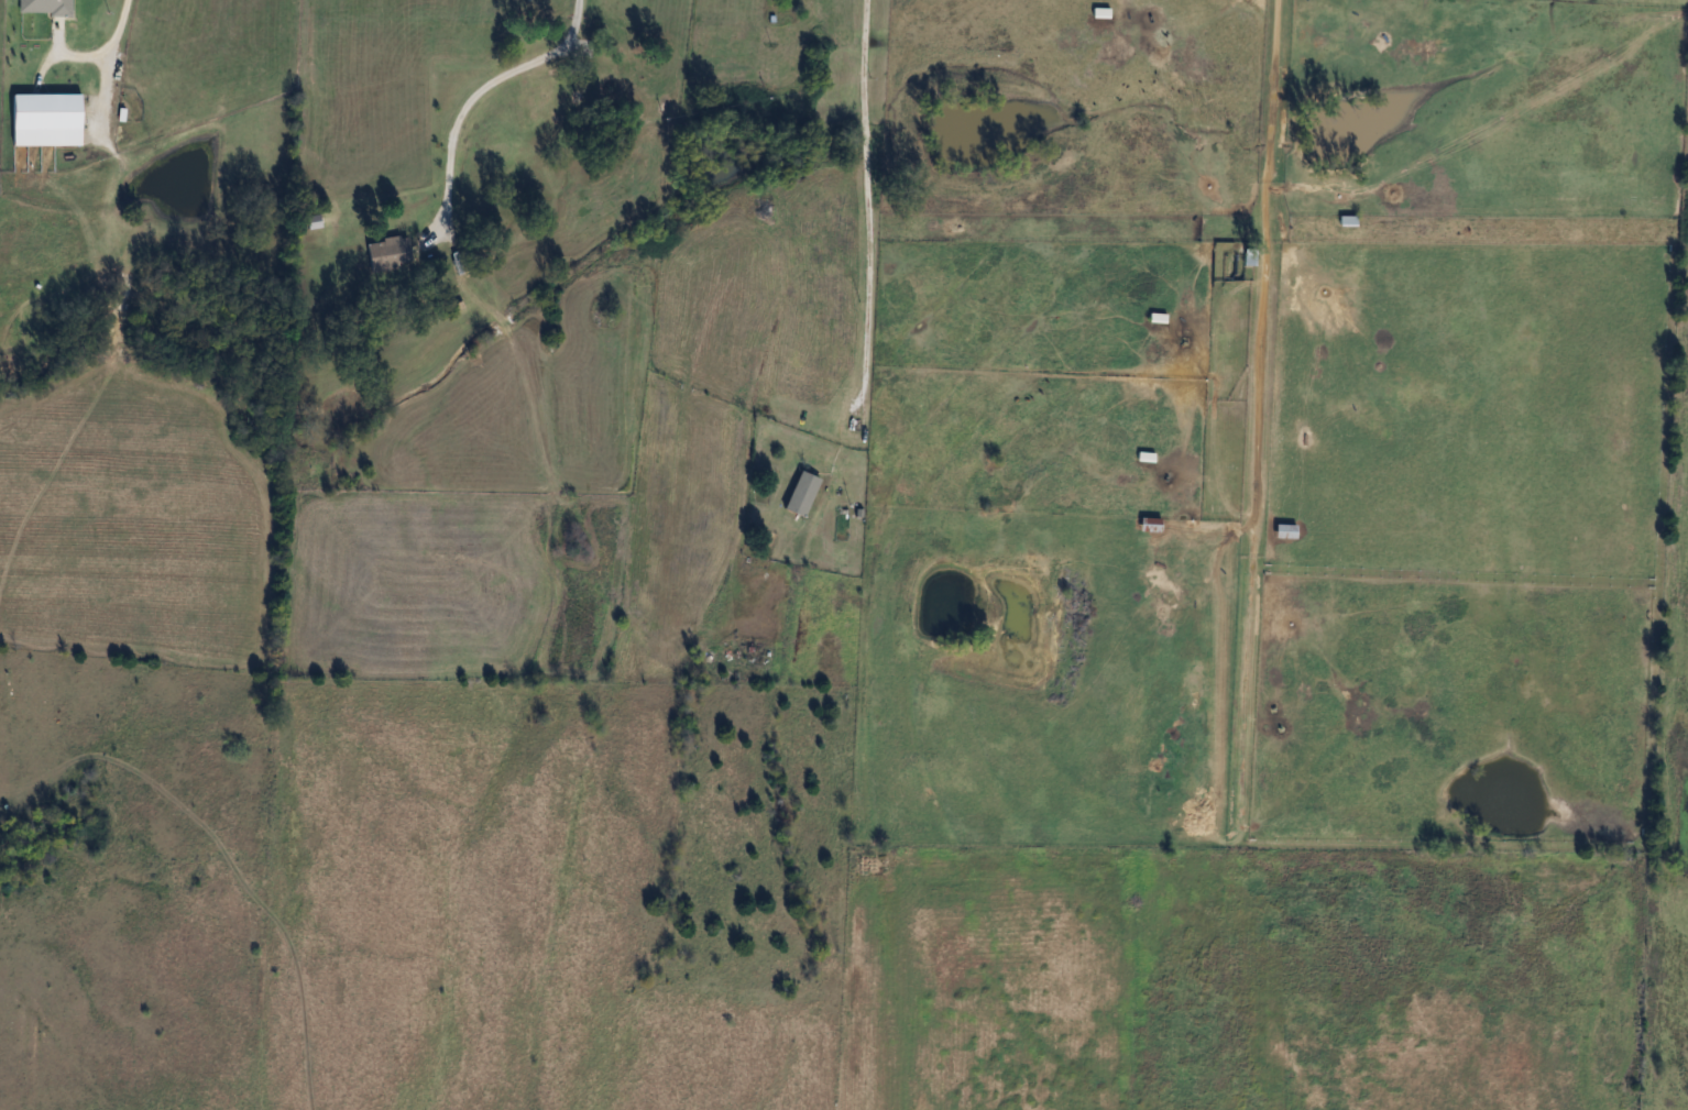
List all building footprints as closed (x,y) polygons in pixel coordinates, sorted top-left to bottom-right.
[(19,14),(71,14),(71,0),(19,0),(19,14)] [(1093,17),(1109,17),(1109,9),(1093,9),(1093,17)] [(12,94),(12,146),(80,146),(80,94),(12,94)] [(1356,226),(1356,216),(1340,216),(1340,226),(1356,226)] [(410,265),(406,236),(366,242),(370,271),(410,265)] [(818,476),(800,469),(782,512),(801,519),(818,476)] [(1160,532),(1160,518),(1139,518),(1139,532),(1160,532)] [(1296,538),(1296,525),(1275,525),(1275,538),(1296,538)]
